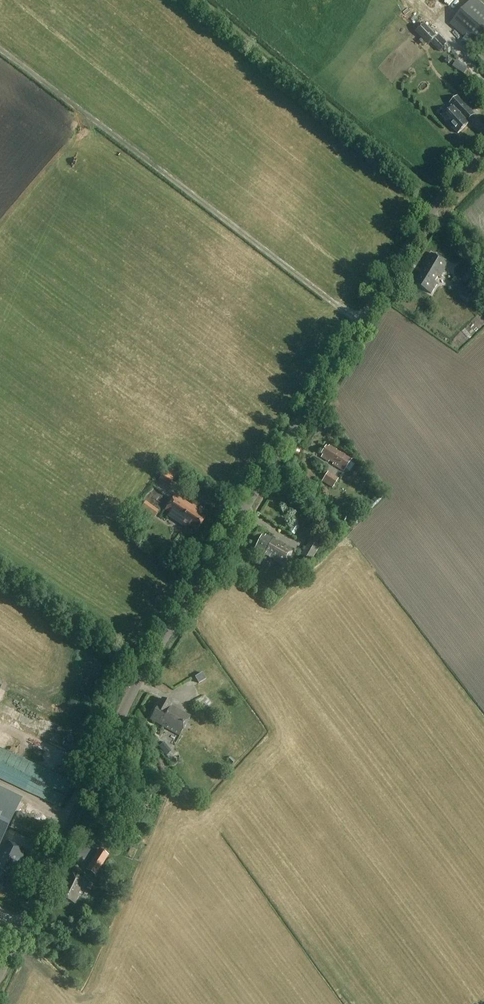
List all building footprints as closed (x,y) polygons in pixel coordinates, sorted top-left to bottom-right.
[(450,24),(465,38),(461,42),(468,49),(483,31),(483,7),(476,0),(472,0),(450,24)] [(414,2),(410,6),(416,11),(420,7),(414,2)] [(431,43),(437,37),(425,24),(416,32),(429,45),(431,43)] [(439,52),(446,46),(437,37),(431,43),(439,52)] [(445,45),(452,53),(457,48),(450,40),(445,45)] [(447,124),(458,135),(470,124),(462,116),(469,109),(458,97),(450,104),(458,113),(447,124)] [(434,99),(419,112),(443,141),(448,137),(445,133),(449,129),(445,124),(451,119),(434,99)] [(439,279),(448,265),(431,254),(421,271),(422,272),(420,275),(421,276),(415,285),(431,295),(437,285),(433,283),(437,277),(439,279)] [(452,286),(467,300),(474,293),(459,279),(452,286)] [(337,450),(329,445),(328,448),(326,447),(321,454),(323,455),(321,458),(328,462),(329,461),(333,464),(332,465),(343,472),(344,469),(349,473),(354,465),(350,462),(351,460),(340,453),(336,451),(337,450)] [(311,452),(308,457),(329,469),(331,464),(311,452)] [(156,480),(167,487),(177,471),(167,464),(156,480)] [(328,473),(322,482),(332,489),(338,479),(328,473)] [(303,479),(297,489),(308,495),(314,485),(303,479)] [(171,517),(170,517),(186,528),(188,525),(196,531),(205,517),(196,510),(197,509),(175,494),(166,509),(170,511),(168,515),(171,517)] [(136,506),(140,509),(145,502),(140,499),(136,506)] [(140,510),(153,519),(158,511),(145,502),(140,509),(140,510)] [(293,550),(264,535),(263,538),(261,537),(254,550),(284,566),(293,550)] [(309,542),(302,555),(311,560),(319,547),(309,542)] [(195,677),(198,684),(206,679),(202,673),(195,677)] [(175,711),(170,708),(172,705),(161,699),(150,719),(180,736),(190,717),(176,709),(175,711)] [(133,727),(156,741),(158,737),(164,740),(168,735),(138,717),(133,727)] [(1,842),(7,828),(15,811),(21,799),(0,789),(0,844),(1,842)] [(44,825),(18,812),(9,829),(36,842),(44,825)] [(5,890),(14,871),(16,872),(26,852),(4,842),(0,851),(0,888),(5,890)] [(95,876),(101,867),(91,861),(85,869),(95,876)] [(58,897),(74,904),(85,880),(69,873),(65,882),(66,883),(64,889),(62,888),(58,897)]
